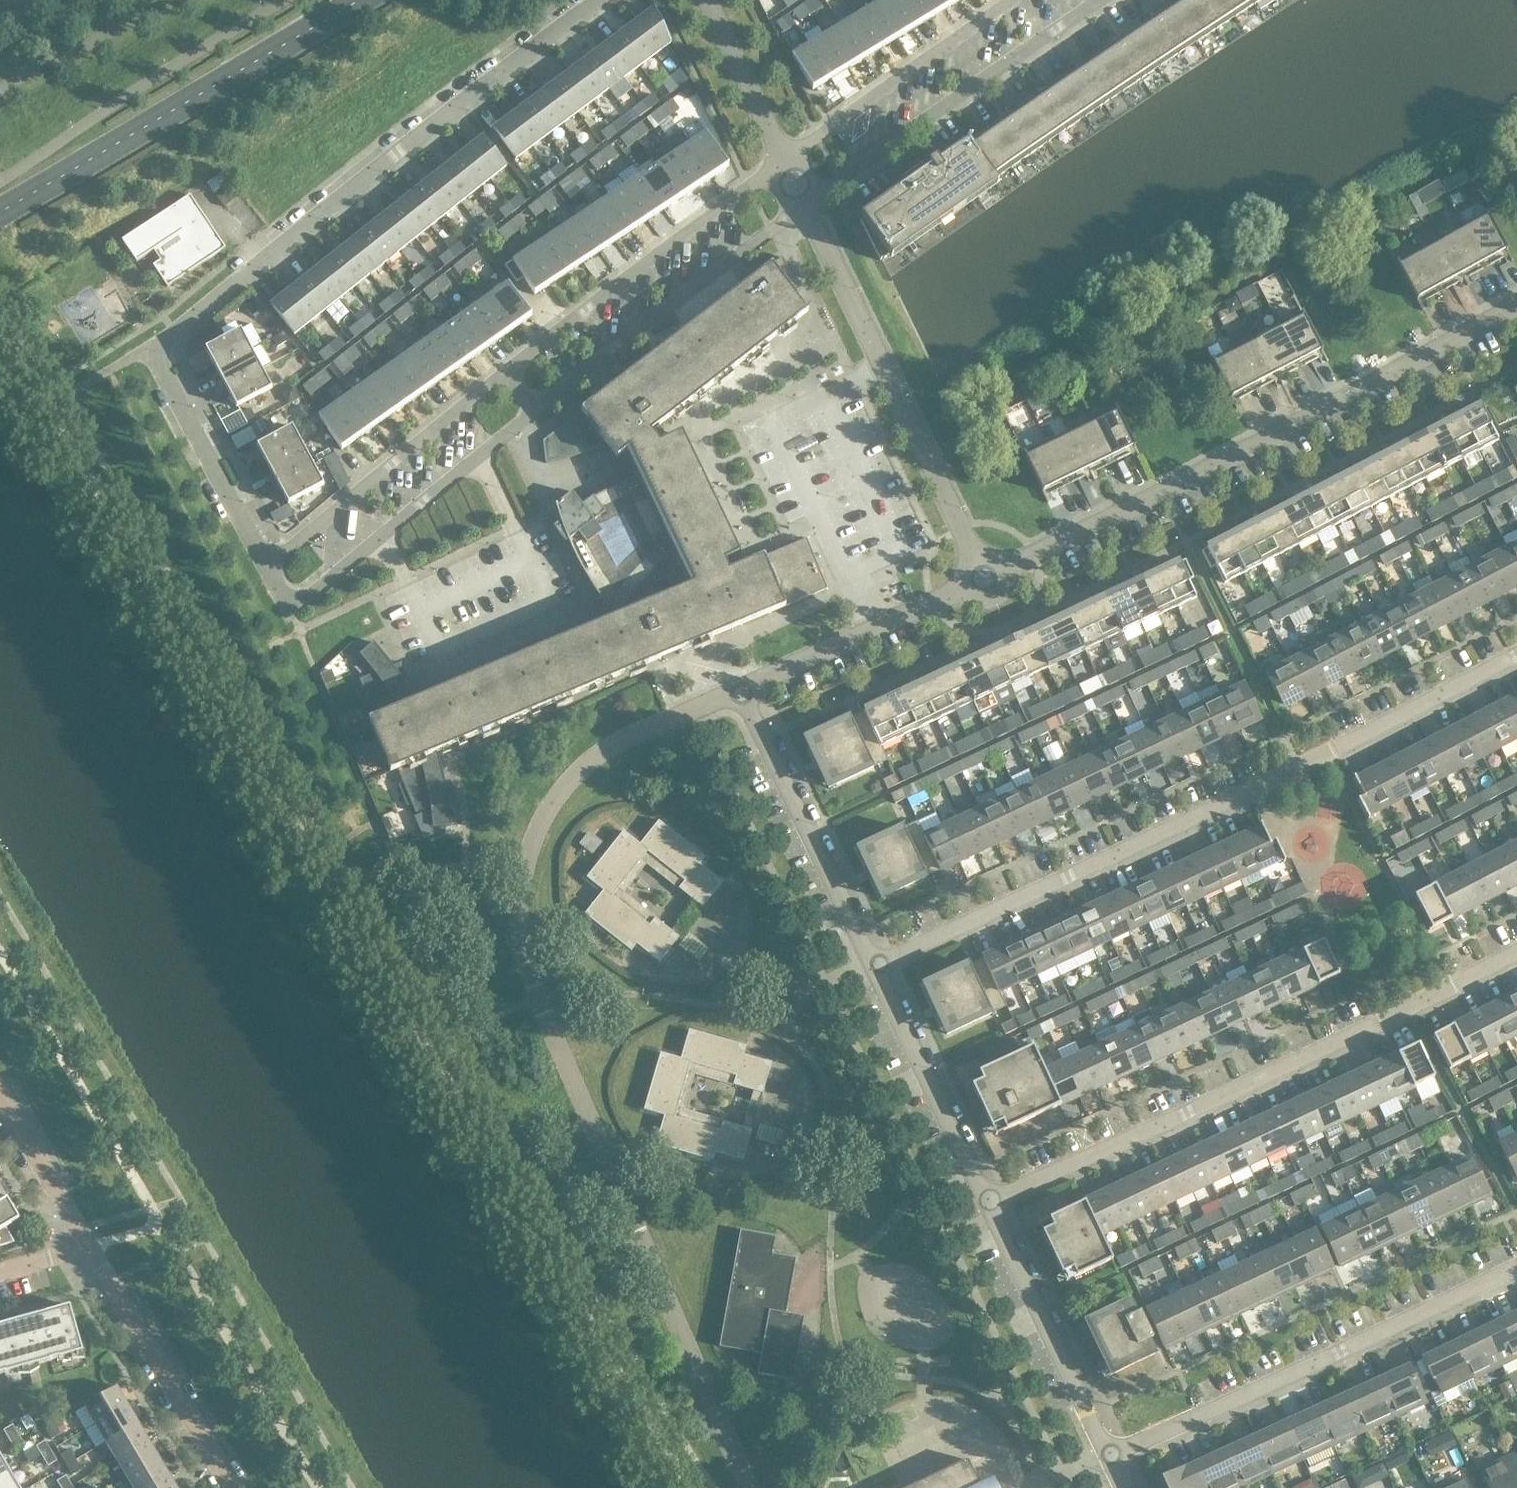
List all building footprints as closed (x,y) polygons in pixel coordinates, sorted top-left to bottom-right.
[(816,0),(809,0),(803,4),(810,14),(821,6),(816,0)] [(893,0),(883,0),(874,5),(895,40),(912,30),(893,0)] [(916,0),(893,0),(912,30),(928,20),(916,0)] [(938,0),(916,0),(928,20),(945,11),(938,0)] [(961,0),(938,0),(945,11),(961,1),(961,0)] [(1224,0),(1181,0),(1173,5),(1198,42),(1197,41),(1215,30),(1216,30),(1217,30),(1217,29),(1235,17),(1235,18),(1236,18),(1224,0)] [(1236,18),(1236,17),(1235,17),(1253,5),(1254,6),(1255,5),(1254,4),(1261,0),(1224,0),(1236,18)] [(810,14),(803,4),(793,11),(800,21),(810,14)] [(895,40),(874,5),(858,15),(879,50),(895,40)] [(1198,42),(1173,5),(1157,16),(1153,10),(1148,14),(1152,19),(1147,23),(1136,30),(1160,67),(1161,67),(1160,66),(1178,54),(1179,55),(1179,54),(1197,42),(1197,43),(1198,42)] [(654,8),(632,24),(655,55),(671,43),(654,8)] [(794,25),(788,15),(782,19),(789,28),(794,25)] [(879,50),(858,15),(841,25),(862,60),(879,50)] [(789,28),(782,19),(776,22),(783,32),(789,28)] [(655,55),(632,24),(616,36),(639,66),(655,55)] [(862,60),(841,25),(825,35),(846,70),(862,60)] [(1160,67),(1136,30),(1120,41),(1116,35),(1110,39),(1114,45),(1109,48),(1098,56),(1123,92),(1123,91),(1140,79),(1141,80),(1142,79),(1142,78),(1159,67),(1160,67)] [(846,70),(825,35),(808,45),(819,62),(830,80),(846,70)] [(639,66),(616,36),(601,47),(624,78),(639,66)] [(819,62),(808,45),(791,55),(802,73),(812,90),(830,80),(819,62)] [(624,78),(601,47),(586,59),(609,89),(624,78)] [(1123,92),(1098,56),(1082,66),(1078,61),(1073,64),(1077,70),(1061,81),(1086,117),(1085,116),(1103,104),(1104,105),(1105,105),(1104,104),(1122,92),(1122,93),(1123,92)] [(609,89),(586,59),(570,70),(593,101),(609,89)] [(593,101),(570,70),(555,82),(578,112),(593,101)] [(679,71),(671,77),(679,87),(686,81),(679,71)] [(679,87),(671,77),(663,82),(671,93),(679,87)] [(1086,117),(1061,81),(1049,88),(1045,92),(1041,86),(1036,90),(1039,95),(1024,106),(1049,143),(1049,142),(1066,130),(1067,130),(1068,130),(1067,129),(1085,117),(1085,118),(1086,117)] [(578,112),(555,82),(540,93),(563,124),(578,112)] [(563,124),(540,93),(524,105),(547,135),(563,124)] [(652,94),(642,102),(648,110),(658,102),(652,94)] [(679,109),(672,99),(661,107),(669,117),(679,109)] [(648,110),(642,102),(632,110),(638,118),(648,110)] [(547,135),(524,105),(509,116),(532,147),(547,135)] [(1049,143),(1024,106),(1008,117),(1004,112),(999,115),(1002,121),(987,132),(1012,168),(1012,167),(1029,155),(1030,156),(1030,155),(1031,155),(1030,154),(1048,142),(1048,143),(1049,143)] [(669,117),(661,107),(651,115),(658,124),(669,117)] [(532,147),(509,116),(493,128),(516,159),(532,147)] [(622,117),(611,125),(617,133),(627,125),(622,117)] [(648,132),(641,122),(631,130),(638,140),(648,132)] [(617,133),(611,125),(601,133),(607,140),(617,133)] [(638,140),(631,130),(620,138),(628,147),(638,140)] [(1012,168),(987,132),(972,142),(968,137),(965,139),(967,142),(971,147),(970,148),(993,181),(994,181),(993,180),(1011,168),(1012,168)] [(706,133),(689,144),(712,179),(729,168),(706,133)] [(506,166),(482,136),(467,149),(490,179),(506,166)] [(591,140),(581,148),(586,156),(597,148),(591,140)] [(971,147),(967,142),(937,164),(931,155),(899,177),(905,186),(860,217),(861,220),(880,261),(881,260),(881,259),(886,255),(890,260),(997,185),(994,181),(993,181),(970,148),(971,147)] [(712,179),(689,144),(673,155),(696,189),(712,179)] [(617,155),(610,145),(600,153),(607,163),(617,155)] [(586,156),(581,148),(570,156),(576,164),(586,156)] [(490,179),(467,149),(452,161),(475,191),(490,179)] [(607,163),(600,153),(590,161),(597,170),(607,163)] [(696,189),(673,155),(657,165),(680,200),(696,189)] [(475,191),(452,161),(437,173),(460,203),(475,191)] [(560,163),(550,171),(556,179),(566,171),(560,163)] [(680,200),(657,165),(641,176),(664,210),(680,200)] [(587,178),(580,168),(569,176),(576,185),(587,178)] [(556,179),(550,171),(540,179),(545,186),(556,179)] [(230,181),(223,173),(207,184),(215,194),(230,181)] [(460,203),(437,173),(422,185),(445,215),(460,203)] [(576,185),(569,176),(559,184),(566,193),(576,185)] [(664,210),(641,176),(625,187),(648,221),(664,210)] [(232,184),(217,197),(224,207),(240,194),(232,184)] [(445,215),(422,185),(407,197),(430,227),(445,215)] [(1418,193),(1425,206),(1437,199),(1430,186),(1418,193)] [(648,221),(625,187),(609,197),(632,231),(648,221)] [(555,201),(548,192),(538,200),(545,209),(555,201)] [(519,195),(509,203),(515,210),(525,202),(519,195)] [(192,197),(124,243),(138,264),(156,253),(162,263),(155,267),(169,289),(228,250),(192,197)] [(430,227),(407,197),(392,209),(415,238),(430,227)] [(632,231),(609,197),(593,208),(616,242),(632,231)] [(545,209),(538,200),(528,208),(535,217),(545,209)] [(515,210),(509,203),(499,211),(505,218),(515,210)] [(616,242),(593,208),(577,218),(599,252),(616,242)] [(415,238),(392,209),(376,220),(400,250),(415,238)] [(1512,261),(1486,213),(1463,226),(1486,267),(1503,258),(1507,264),(1512,261)] [(525,225),(518,216),(508,223),(515,233),(525,225)] [(599,252),(577,218),(561,229),(583,263),(599,252)] [(489,219),(479,227),(485,234),(495,226),(489,219)] [(400,250),(376,220),(361,232),(385,262),(400,250)] [(515,233),(508,223),(498,231),(505,241),(515,233)] [(1486,267),(1463,226),(1441,238),(1467,286),(1472,283),(1469,277),(1486,267)] [(485,234),(479,227),(469,234),(475,242),(485,234)] [(583,263),(561,229),(545,239),(567,273),(583,263)] [(385,262),(361,232),(346,244),(370,274),(385,262)] [(1467,286),(1441,238),(1419,250),(1442,292),(1459,282),(1462,288),(1467,286)] [(567,273),(545,239),(504,266),(516,284),(524,278),(535,295),(567,273)] [(459,242),(449,250),(455,258),(465,250),(459,242)] [(370,274),(346,244),(331,256),(355,286),(370,274)] [(455,258),(449,250),(439,258),(445,266),(455,258)] [(1442,292),(1419,250),(1396,263),(1422,311),(1428,307),(1425,301),(1442,292)] [(473,251),(463,259),(471,268),(481,260),(473,251)] [(355,286),(331,256),(316,268),(340,298),(355,286)] [(797,290),(782,258),(741,289),(740,289),(646,362),(543,441),(544,452),(545,463),(559,460),(568,458),(576,456),(587,453),(593,451),(607,446),(617,459),(625,453),(636,476),(580,503),(572,493),(556,505),(562,512),(557,514),(560,522),(553,528),(565,544),(568,542),(572,551),(577,561),(582,571),(588,580),(594,590),(600,599),(607,608),(615,617),(415,701),(410,692),(406,686),(403,681),(407,679),(400,663),(393,666),(388,660),(383,654),(379,648),(373,642),(359,655),(363,659),(367,664),(372,670),(375,673),(360,680),(369,702),(365,705),(371,719),(368,720),(390,772),(397,769),(403,783),(398,785),(407,806),(412,805),(415,812),(430,806),(431,811),(431,816),(432,827),(451,826),(450,819),(450,812),(449,805),(448,799),(456,796),(450,781),(445,782),(443,776),(442,770),(440,763),(437,753),(681,651),(681,650),(827,589),(806,539),(742,566),(737,555),(739,554),(681,433),(658,445),(649,434),(747,359),(752,364),(765,354),(761,348),(807,313),(794,295),(797,290)] [(471,268),(463,259),(453,267),(461,276),(471,268)] [(429,266),(419,274),(425,282),(435,274),(429,266)] [(340,298),(316,268),(301,280),(325,310),(340,298)] [(425,282),(419,274),(409,282),(414,288),(415,290),(425,282)] [(451,284),(443,275),(433,283),(441,292),(451,284)] [(325,310),(301,280),(286,292),(310,322),(325,310)] [(441,292),(433,283),(423,291),(431,300),(441,292)] [(532,317),(508,283),(492,295),(515,329),(532,317)] [(399,290),(389,298),(395,306),(405,298),(399,290)] [(310,322),(286,292),(270,305),(294,334),(310,322)] [(515,329),(492,295),(476,306),(500,340),(515,329)] [(395,306),(389,298),(379,306),(385,314),(395,306)] [(421,308),(413,299),(403,306),(411,316),(421,308)] [(411,316),(403,306),(393,314),(401,324),(411,316)] [(500,340),(476,306),(460,317),(484,351),(500,340)] [(1327,361),(1302,313),(1279,325),(1301,367),(1318,358),(1322,364),(1327,361)] [(369,314),(359,322),(365,329),(375,321),(369,314)] [(484,351),(460,317),(445,328),(468,362),(484,351)] [(365,329),(359,322),(349,330),(355,337),(365,329)] [(391,332),(383,322),(373,330),(381,340),(391,332)] [(233,323),(221,329),(226,338),(237,331),(233,323)] [(1301,367),(1279,325),(1257,336),(1282,385),(1287,382),(1283,376),(1301,367)] [(468,362),(445,328),(429,339),(452,373),(468,362)] [(205,349),(215,369),(251,349),(241,330),(205,349)] [(381,340),(373,330),(363,338),(371,348),(381,340)] [(406,341),(413,350),(437,383),(452,373),(429,339),(421,330),(406,341)] [(284,332),(271,339),(276,348),(289,341),(284,332)] [(1282,385),(1257,336),(1234,348),(1256,390),(1274,381),(1277,387),(1282,385)] [(339,338),(329,346),(335,353),(345,345),(339,338)] [(335,353),(329,346),(319,354),(325,361),(335,353)] [(361,356),(353,346),(343,354),(351,363),(361,356)] [(1256,390),(1234,348),(1211,360),(1236,409),(1242,406),(1239,399),(1256,390)] [(261,369),(251,349),(215,369),(226,388),(261,369)] [(437,383),(413,350),(397,361),(421,394),(437,383)] [(351,363),(343,354),(333,362),(340,371),(350,364),(351,363)] [(421,394),(397,361),(382,372),(405,406),(421,394)] [(350,364),(340,371),(349,382),(358,374),(350,364)] [(272,388),(261,369),(226,388),(236,408),(272,388)] [(330,379),(323,370),(313,378),(320,387),(330,379)] [(405,406),(382,372),(366,383),(389,416),(405,406)] [(320,387),(313,378),(303,386),(310,395),(320,387)] [(389,416),(366,383),(350,394),(374,427),(389,416)] [(374,427),(350,394),(334,405),(358,438),(374,427)] [(1496,401),(1487,406),(1492,416),(1501,411),(1496,401)] [(358,438),(334,405),(318,416),(341,450),(358,438)] [(1498,440),(1480,406),(1461,416),(1479,450),(1498,440)] [(1140,457),(1116,408),(1092,420),(1113,463),(1131,454),(1134,460),(1140,457)] [(250,410),(241,414),(247,426),(256,421),(250,410)] [(1506,421),(1501,411),(1492,416),(1497,426),(1506,421)] [(1479,450),(1461,416),(1443,425),(1461,460),(1479,450)] [(267,430),(262,420),(250,426),(255,437),(267,430)] [(1113,463),(1092,420),(1069,431),(1093,480),(1098,477),(1095,471),(1113,463)] [(1461,460),(1443,425),(1425,435),(1443,469),(1461,460)] [(257,445),(267,465),(303,446),(292,426),(257,445)] [(1093,480),(1069,431),(1047,442),(1068,485),(1085,476),(1089,482),(1093,480)] [(1443,469),(1425,435),(1407,444),(1425,479),(1443,469)] [(1505,440),(1510,450),(1516,447),(1516,442),(1514,436),(1505,440)] [(1068,485),(1047,442),(1023,453),(1047,503),(1053,500),(1050,493),(1068,485)] [(1425,479),(1407,444),(1389,454),(1407,488),(1425,479)] [(313,465),(303,446),(267,465),(277,484),(313,465)] [(330,470),(341,464),(336,454),(324,460),(330,470)] [(1407,488),(1389,454),(1371,463),(1389,497),(1407,488)] [(1389,497),(1371,463),(1352,473),(1370,507),(1389,497)] [(324,485),(313,465),(277,484),(288,504),(324,485)] [(1493,477),(1499,487),(1509,482),(1504,471),(1493,477)] [(1370,507),(1352,473),(1334,482),(1352,517),(1370,507)] [(1485,481),(1475,486),(1481,497),(1491,491),(1485,481)] [(1352,517),(1334,482),(1316,492),(1334,526),(1352,517)] [(1481,497),(1475,486),(1465,492),(1470,502),(1481,497)] [(1513,487),(1501,493),(1506,502),(1516,496),(1513,487)] [(1334,526),(1316,492),(1298,501),(1316,535),(1334,526)] [(1506,502),(1501,493),(1490,499),(1495,507),(1506,502)] [(1449,500),(1439,505),(1444,516),(1455,510),(1449,500)] [(1316,535),(1298,501),(1280,510),(1298,545),(1316,535)] [(1444,516),(1439,505),(1428,511),(1434,521),(1444,516)] [(1481,515),(1476,506),(1465,512),(1470,521),(1481,515)] [(1298,545),(1280,510),(1262,520),(1280,554),(1298,545)] [(1470,521),(1465,512),(1454,518),(1459,526),(1470,521)] [(1413,519),(1403,524),(1408,535),(1419,529),(1413,519)] [(1280,554),(1262,520),(1244,529),(1262,564),(1280,554)] [(1408,535),(1403,524),(1392,530),(1398,540),(1408,535)] [(1445,534),(1440,525),(1429,531),(1434,539),(1445,534)] [(1262,564),(1244,529),(1226,539),(1243,573),(1262,564)] [(1434,539),(1429,531),(1418,536),(1423,545),(1434,539)] [(1376,538),(1366,543),(1372,554),(1382,548),(1376,538)] [(1243,573),(1226,539),(1201,551),(1210,569),(1216,566),(1224,583),(1243,573)] [(1372,554),(1366,543),(1356,549),(1361,559),(1372,554)] [(1408,553),(1404,544),(1393,550),(1397,559),(1408,553)] [(1507,549),(1516,567),(1516,544),(1507,549)] [(1507,549),(1489,558),(1507,591),(1516,586),(1516,567),(1507,549)] [(1397,559),(1393,550),(1381,555),(1386,564),(1397,559)] [(1340,557),(1330,562),(1335,573),(1346,567),(1340,557)] [(1507,591),(1489,558),(1471,567),(1489,601),(1507,591)] [(1185,560),(1160,571),(1177,607),(1196,597),(1188,580),(1193,578),(1185,560)] [(1335,573),(1330,562),(1319,568),(1325,578),(1335,573)] [(1372,572),(1367,563),(1356,569),(1361,578),(1372,572)] [(1489,601),(1471,567),(1453,577),(1471,610),(1489,601)] [(1361,578),(1356,569),(1345,575),(1350,583),(1361,578)] [(1177,607),(1160,571),(1142,580),(1158,615),(1177,607)] [(1304,576),(1294,581),(1299,592),(1310,586),(1304,576)] [(1471,610),(1453,577),(1435,586),(1452,620),(1471,610)] [(1158,615),(1142,580),(1123,589),(1140,624),(1158,615)] [(1299,592),(1294,581),(1283,587),(1289,597),(1299,592)] [(1336,591),(1331,582),(1320,588),(1325,596),(1336,591)] [(1452,620),(1435,586),(1417,596),(1434,629),(1452,620)] [(1325,596),(1320,588),(1309,593),(1314,602),(1325,596)] [(1140,624),(1123,589),(1105,598),(1121,633),(1140,624)] [(1268,595),(1258,600),(1263,611),(1274,605),(1268,595)] [(1434,629),(1417,596),(1398,605),(1416,639),(1434,629)] [(1121,633),(1105,598),(1086,606),(1103,641),(1121,633)] [(1263,611),(1258,600),(1247,606),(1253,616),(1263,611)] [(1300,610),(1295,601),(1284,606),(1289,615),(1300,610)] [(1416,639),(1398,605),(1380,615),(1398,648),(1416,639)] [(1103,641),(1086,606),(1068,615),(1085,650),(1103,641)] [(1289,615),(1284,606),(1273,612),(1277,621),(1289,615)] [(1085,650),(1068,615),(1050,624),(1066,659),(1085,650)] [(1398,648),(1380,615),(1362,624),(1380,658),(1398,648)] [(1271,627),(1266,616),(1255,622),(1261,632),(1271,627)] [(1066,659),(1050,624),(1031,632),(1047,668),(1066,659)] [(1380,658),(1362,624),(1344,634),(1361,667),(1380,658)] [(1200,629),(1190,634),(1195,645),(1205,640),(1200,629)] [(1047,668),(1031,632),(1012,641),(1029,676),(1047,668)] [(1195,645),(1190,634),(1179,639),(1184,650),(1195,645)] [(1361,667),(1344,634),(1326,643),(1343,676),(1361,667)] [(1029,676),(1012,641),(994,650),(1010,685),(1029,676)] [(1343,676),(1326,643),(1308,653),(1325,686),(1343,676)] [(1214,655),(1209,645),(1198,650),(1203,661),(1214,655)] [(1163,646),(1153,651),(1158,662),(1168,657),(1163,646)] [(1010,685),(994,650),(975,659),(992,694),(1010,685)] [(1158,662),(1153,651),(1142,656),(1147,667),(1158,662)] [(1195,662),(1191,653),(1180,658),(1184,667),(1195,662)] [(1325,686),(1308,653),(1290,662),(1307,695),(1325,686)] [(1184,667),(1180,658),(1168,664),(1172,673),(1184,667)] [(992,694),(975,659),(957,667),(973,702),(992,694)] [(1307,695),(1290,662),(1265,675),(1274,691),(1279,689),(1288,705),(1307,695)] [(1126,663),(1116,668),(1121,679),(1131,674),(1126,663)] [(973,702),(957,667),(938,676),(955,711),(973,702)] [(1121,679),(1116,668),(1105,674),(1110,684),(1121,679)] [(1158,679),(1154,670),(1143,676),(1147,685),(1158,679)] [(955,711),(938,676),(920,685),(936,720),(955,711)] [(1147,685),(1143,676),(1131,681),(1136,690),(1147,685)] [(1090,681),(1079,686),(1084,697),(1095,692),(1090,681)] [(936,720),(920,685),(901,693),(918,729),(936,720)] [(1245,685),(1220,696),(1236,730),(1256,721),(1248,704),(1253,702),(1245,685)] [(1084,697),(1079,686),(1068,691),(1073,702),(1084,697)] [(1121,697),(1117,688),(1106,693),(1110,702),(1121,697)] [(918,729),(901,693),(883,702),(899,737),(918,729)] [(1110,702),(1106,693),(1094,698),(1099,707),(1110,702)] [(1236,730),(1220,696),(1202,705),(1218,739),(1236,730)] [(1500,705),(1516,738),(1516,696),(1500,705)] [(1052,698),(1041,703),(1047,714),(1057,709),(1052,698)] [(899,737),(883,702),(864,711),(881,746),(899,737)] [(1047,714),(1041,703),(1031,708),(1036,719),(1047,714)] [(1085,714),(1080,705),(1069,710),(1073,719),(1085,714)] [(1218,739),(1202,705),(1183,714),(1199,748),(1218,739)] [(1500,705),(1482,714),(1499,747),(1516,738),(1500,705)] [(1073,719),(1069,710),(1058,716),(1062,725),(1073,719)] [(881,746),(864,711),(813,735),(816,742),(808,745),(825,781),(833,778),(836,784),(888,760),(881,746)] [(1199,748),(1183,714),(1165,723),(1181,757),(1199,748)] [(1499,747),(1482,714),(1464,724),(1481,757),(1499,747)] [(1015,716),(1004,721),(1010,732),(1020,727),(1015,716)] [(1010,732),(1004,721),(994,726),(999,737),(1010,732)] [(1047,732),(1043,723),(1031,728),(1036,737),(1047,732)] [(1181,757),(1165,723),(1146,731),(1162,765),(1181,757)] [(1481,757),(1464,724),(1445,733),(1463,767),(1481,757)] [(1036,737),(1031,728),(1020,734),(1024,743),(1036,737)] [(1162,765),(1146,731),(1128,740),(1144,774),(1162,765)] [(978,733),(968,738),(973,749),(983,744),(978,733)] [(1463,767),(1445,733),(1427,743),(1444,776),(1463,767)] [(973,749),(968,738),(957,743),(962,754),(973,749)] [(1010,749),(1006,740),(995,745),(999,754),(1010,749)] [(1144,774),(1128,740),(1109,749),(1125,783),(1144,774)] [(1444,776),(1427,743),(1409,752),(1426,785),(1444,776)] [(999,754),(995,745),(983,751),(987,760),(999,754)] [(1125,783),(1109,749),(1091,757),(1107,791),(1125,783)] [(941,751),(931,756),(936,766),(946,761),(941,751)] [(1426,785),(1409,752),(1391,762),(1408,795),(1426,785)] [(936,766),(931,756),(920,761),(925,771),(936,766)] [(973,766),(969,757),(958,763),(962,772),(973,766)] [(1107,791),(1091,757),(1072,766),(1088,800),(1107,791)] [(1408,795),(1391,762),(1373,771),(1390,804),(1408,795)] [(962,772),(958,763),(946,768),(950,777),(962,772)] [(901,769),(906,780),(917,775),(912,764),(901,769)] [(1088,800),(1072,766),(1054,775),(1070,809),(1088,800)] [(1390,804),(1373,771),(1355,780),(1354,777),(1352,778),(1362,798),(1357,800),(1367,820),(1369,819),(1367,816),(1390,804)] [(895,774),(889,777),(893,787),(899,784),(895,774)] [(936,784),(932,775),(921,780),(925,789),(936,784)] [(1070,809),(1054,775),(1035,784),(1051,818),(1070,809)] [(893,787),(889,777),(883,780),(887,789),(893,787)] [(925,789),(921,780),(909,785),(913,794),(925,789)] [(1507,780),(1496,785),(1500,794),(1512,788),(1507,780)] [(1051,818),(1035,784),(1017,792),(1033,826),(1051,818)] [(1500,794),(1496,785),(1485,791),(1489,800),(1500,794)] [(907,798),(902,789),(896,791),(901,801),(907,798)] [(901,801),(896,791),(890,794),(895,803),(901,801)] [(1033,826),(1017,792),(998,801),(1014,835),(1033,826)] [(1470,799),(1459,805),(1464,813),(1475,808),(1470,799)] [(1014,835),(998,801),(980,810),(996,844),(1014,835)] [(1500,812),(1496,803),(1485,809),(1489,818),(1500,812)] [(1464,813),(1459,805),(1448,810),(1453,819),(1464,813)] [(1489,818),(1485,809),(1473,815),(1478,824),(1489,818)] [(996,844),(980,810),(961,819),(977,852),(996,844)] [(1434,817),(1423,823),(1428,832),(1439,826),(1434,817)] [(977,852),(961,819),(943,827),(959,861),(977,852)] [(861,855),(869,873),(878,891),(886,887),(889,894),(940,870),(925,836),(917,821),(866,845),(869,852),(861,855)] [(1464,831),(1460,822),(1448,828),(1453,837),(1464,831)] [(1428,832),(1423,823),(1412,829),(1417,838),(1428,832)] [(1260,828),(1242,836),(1258,870),(1282,859),(1283,862),(1284,862),(1275,842),(1270,844),(1260,824),(1259,825),(1260,828)] [(709,863),(662,826),(643,850),(627,837),(590,883),(607,896),(588,920),(634,957),(640,950),(662,968),(682,943),(688,935),(681,929),(675,937),(658,924),(621,895),(645,865),(682,894),(698,907),(692,915),(700,920),(706,913),(726,888),(703,870),(709,863)] [(959,861),(943,827),(925,836),(940,870),(959,861)] [(1453,837),(1448,828),(1437,834),(1442,843),(1453,837)] [(1393,837),(1399,847),(1410,842),(1404,831),(1393,837)] [(1258,870),(1242,836),(1224,845),(1240,879),(1258,870)] [(1428,850),(1423,841),(1412,847),(1417,856),(1428,850)] [(1505,849),(1516,871),(1516,843),(1505,849)] [(1240,879),(1224,845),(1205,853),(1221,887),(1240,879)] [(1417,856),(1412,847),(1399,854),(1404,863),(1417,856)] [(1505,849),(1487,858),(1504,891),(1516,884),(1516,871),(1505,849)] [(1221,887),(1205,853),(1187,862),(1203,896),(1221,887)] [(1504,891),(1487,858),(1469,868),(1486,900),(1504,891)] [(1203,896),(1187,862),(1168,871),(1184,905),(1203,896)] [(1486,900),(1469,868),(1451,877),(1468,910),(1486,900)] [(1184,905),(1168,871),(1150,879),(1166,913),(1184,905)] [(1468,910),(1451,877),(1433,887),(1450,919),(1468,910)] [(1166,913),(1150,879),(1131,888),(1147,922),(1166,913)] [(1450,919),(1433,887),(1414,897),(1430,928),(1428,929),(1429,930),(1450,919)] [(1147,922),(1131,888),(1112,897),(1128,931),(1147,922)] [(1271,897),(1276,908),(1287,903),(1282,892),(1271,897)] [(1128,931),(1112,897),(1094,905),(1110,939),(1128,931)] [(1253,908),(1258,917),(1269,912),(1265,902),(1253,908)] [(1110,939),(1094,905),(1075,914),(1091,948),(1110,939)] [(1302,914),(1298,905),(1285,911),(1289,920),(1302,914)] [(1246,911),(1235,916),(1239,926),(1250,920),(1246,911)] [(1289,920),(1285,911),(1273,916),(1278,925),(1289,920)] [(1091,948),(1075,914),(1057,923),(1073,957),(1091,948)] [(1239,926),(1235,916),(1223,922),(1228,931),(1239,926)] [(1073,957),(1057,923),(1039,931),(1054,965),(1073,957)] [(1263,932),(1259,923),(1248,928),(1252,937),(1263,932)] [(1209,928),(1198,934),(1202,943),(1213,937),(1209,928)] [(1252,937),(1248,928),(1236,933),(1241,942),(1252,937)] [(1054,965),(1039,931),(1020,940),(1036,974),(1054,965)] [(1202,943),(1198,934),(1186,939),(1191,948),(1202,943)] [(1036,974),(1020,940),(1002,949),(1017,983),(1036,974)] [(1227,949),(1222,940),(1211,945),(1215,954),(1227,949)] [(1323,942),(1304,951),(1319,984),(1340,974),(1340,973),(1338,974),(1323,942)] [(1215,954),(1211,945),(1199,951),(1204,960),(1215,954)] [(1172,946),(1161,951),(1165,960),(1176,955),(1172,946)] [(1017,983),(1002,949),(983,957),(999,991),(1017,983)] [(1165,960),(1161,951),(1149,956),(1153,965),(1165,960)] [(1319,984),(1304,951),(1285,959),(1301,993),(1319,984)] [(999,991),(983,957),(931,981),(935,988),(927,992),(944,1027),(951,1024),(954,1031),(1006,1006),(999,991)] [(1190,966),(1185,957),(1174,962),(1178,971),(1190,966)] [(1301,993),(1285,959),(1267,968),(1282,1001),(1301,993)] [(1178,971),(1174,962),(1162,968),(1167,977),(1178,971)] [(1135,963),(1123,968),(1128,978),(1139,972),(1135,963)] [(1128,978),(1123,968),(1112,974),(1116,983),(1128,978)] [(1282,1001),(1267,968),(1248,977),(1264,1010),(1282,1001)] [(1152,984),(1148,975),(1136,980),(1141,989),(1152,984)] [(1207,985),(1211,994),(1227,1027),(1245,1019),(1230,985),(1225,976),(1207,985)] [(1264,1010),(1248,977),(1230,985),(1245,1019),(1264,1010)] [(1098,980),(1086,986),(1091,995),(1102,989),(1098,980)] [(1141,989),(1136,980),(1125,985),(1129,994),(1141,989)] [(1091,995),(1086,986),(1075,991),(1079,1000),(1091,995)] [(1115,1001),(1111,992),(1099,997),(1104,1006),(1115,1001)] [(1506,999),(1516,1021),(1516,993),(1506,999)] [(1227,1027),(1211,994),(1193,1003),(1208,1036),(1227,1027)] [(1104,1006),(1099,997),(1088,1002),(1092,1012),(1104,1006)] [(1061,998),(1049,1003),(1054,1012),(1065,1007),(1061,998)] [(1506,999),(1488,1008),(1504,1041),(1516,1034),(1516,1021),(1506,999)] [(1054,1012),(1049,1003),(1038,1008),(1042,1017),(1054,1012)] [(1208,1036),(1193,1003),(1174,1011),(1189,1045),(1208,1036)] [(1504,1041),(1488,1008),(1470,1018),(1486,1050),(1504,1041)] [(1078,1018),(1074,1009),(1062,1014),(1067,1023),(1078,1018)] [(1019,1017),(1024,1026),(1035,1021),(1031,1011),(1019,1017)] [(1189,1045),(1174,1011),(1155,1020),(1171,1053),(1189,1045)] [(1067,1023),(1062,1014),(1051,1020),(1055,1029),(1067,1023)] [(1486,1050),(1470,1018),(1451,1027),(1468,1060),(1486,1050)] [(1013,1020),(1007,1023),(1011,1032),(1017,1029),(1013,1020)] [(1171,1053),(1155,1020),(1137,1029),(1152,1062),(1171,1053)] [(1011,1032),(1007,1023),(1001,1025),(1005,1035),(1011,1032)] [(1042,1035),(1037,1026),(1026,1032),(1030,1041),(1042,1035)] [(1468,1060),(1451,1027),(1432,1037),(1449,1070),(1468,1060)] [(1152,1062),(1137,1029),(1118,1037),(1134,1071),(1152,1062)] [(773,1067),(746,1059),(748,1050),(691,1034),(683,1063),(662,1057),(646,1114),(666,1120),(658,1148),(715,1165),(717,1157),(745,1165),(754,1134),(756,1125),(747,1122),(745,1131),(725,1126),(679,1113),(690,1076),(735,1089),(755,1095),(753,1104),(762,1107),(764,1097),(765,1097),(773,1067)] [(1134,1071),(1118,1037),(1100,1046),(1115,1079),(1134,1071)] [(1014,1048),(1010,1039),(984,1051),(988,1060),(1014,1048)] [(1433,1078),(1418,1045),(1399,1054),(1414,1087),(1433,1078)] [(1115,1079),(1100,1046),(1081,1055),(1097,1088),(1115,1079)] [(1003,1131),(1060,1105),(1044,1072),(1033,1047),(976,1073),(980,1081),(972,1085),(992,1127),(1000,1123),(1003,1131)] [(1414,1087),(1399,1054),(1380,1063),(1396,1096),(1414,1087)] [(1097,1088),(1081,1055),(1063,1063),(1078,1096),(1097,1088)] [(1063,1063),(1044,1072),(1060,1105),(1078,1096),(1063,1063)] [(1396,1096),(1380,1063),(1362,1071),(1377,1104),(1396,1096)] [(1507,1073),(1511,1081),(1516,1078),(1516,1067),(1507,1073)] [(1377,1104),(1362,1071),(1343,1080),(1359,1113),(1377,1104)] [(1359,1113),(1343,1080),(1325,1089),(1340,1122),(1359,1113)] [(1493,1080),(1482,1085),(1486,1094),(1497,1089),(1493,1080)] [(1486,1094),(1482,1085),(1469,1092),(1473,1101),(1486,1094)] [(1340,1122),(1325,1089),(1306,1097),(1322,1130),(1340,1122)] [(1513,1101),(1507,1090),(1498,1095),(1503,1107),(1513,1101)] [(1503,1107),(1498,1095),(1488,1100),(1494,1112),(1503,1107)] [(1322,1130),(1306,1097),(1288,1106),(1303,1139),(1322,1130)] [(1303,1139),(1288,1106),(1269,1115),(1285,1148),(1303,1139)] [(1439,1107),(1426,1113),(1431,1122),(1444,1116),(1439,1107)] [(1431,1122),(1426,1113),(1415,1118),(1419,1127),(1431,1122)] [(1285,1148),(1269,1115),(1250,1124),(1266,1157),(1285,1148)] [(1449,1134),(1444,1122),(1433,1128),(1438,1139),(1449,1134)] [(1266,1157),(1250,1124),(1232,1132),(1247,1165),(1266,1157)] [(1401,1125),(1389,1130),(1394,1139),(1405,1134),(1401,1125)] [(1394,1139),(1389,1130),(1378,1136),(1382,1145),(1394,1139)] [(1247,1165),(1232,1132),(1213,1141),(1229,1174),(1247,1165)] [(1429,1143),(1424,1132),(1414,1136),(1420,1148),(1429,1143)] [(1499,1143),(1512,1168),(1509,1169),(1516,1183),(1516,1182),(1516,1133),(1499,1143)] [(1420,1148),(1414,1136),(1404,1141),(1410,1152),(1420,1148)] [(1229,1174),(1213,1141),(1195,1150),(1211,1183),(1229,1174)] [(1364,1142),(1352,1148),(1357,1157),(1368,1151),(1364,1142)] [(1357,1157),(1352,1148),(1341,1153),(1345,1162),(1357,1157)] [(1393,1160),(1387,1149),(1377,1154),(1383,1165),(1393,1160)] [(1211,1183),(1195,1150),(1176,1158),(1192,1192),(1211,1183)] [(1383,1165),(1377,1154),(1367,1158),(1373,1170),(1383,1165)] [(1470,1157),(1451,1166),(1469,1205),(1491,1195),(1484,1182),(1482,1183),(1470,1157)] [(1192,1192),(1176,1158),(1158,1167),(1174,1200),(1192,1192)] [(1327,1160),(1315,1165),(1320,1174),(1331,1169),(1327,1160)] [(1320,1174),(1315,1165),(1304,1170),(1308,1179),(1320,1174)] [(1356,1178),(1350,1166),(1340,1171),(1346,1182),(1356,1178)] [(1469,1205),(1451,1166),(1432,1175),(1451,1214),(1469,1205)] [(1174,1200),(1158,1167),(1140,1176),(1155,1209),(1174,1200)] [(1346,1182),(1340,1171),(1330,1176),(1336,1187),(1346,1182)] [(1451,1214),(1432,1175),(1414,1184),(1432,1223),(1451,1214)] [(1155,1209),(1140,1176),(1121,1185),(1137,1218),(1155,1209)] [(1289,1177),(1278,1183),(1282,1192),(1294,1186),(1289,1177)] [(1282,1192),(1278,1183),(1267,1188),(1271,1197),(1282,1192)] [(1432,1223),(1414,1184),(1395,1192),(1414,1232),(1432,1223)] [(1137,1218),(1121,1185),(1103,1193),(1118,1226),(1137,1218)] [(1315,1197),(1309,1186),(1299,1190),(1305,1202),(1315,1197)] [(1305,1202),(1299,1190),(1289,1195),(1295,1207),(1305,1202)] [(1414,1232),(1395,1192),(1377,1201),(1395,1240),(1414,1232)] [(1118,1226),(1103,1193),(1084,1202),(1100,1235),(1118,1226)] [(1252,1195),(1241,1200),(1245,1209),(1257,1204),(1252,1195)] [(8,1200),(0,1204),(0,1246),(14,1242),(6,1227),(19,1219),(8,1200)] [(1245,1209),(1241,1200),(1230,1205),(1234,1214),(1245,1209)] [(1395,1240),(1377,1201),(1359,1210),(1377,1249),(1395,1240)] [(1100,1235),(1084,1202),(1046,1220),(1050,1228),(1042,1231),(1063,1275),(1071,1272),(1074,1279),(1113,1261),(1100,1235)] [(1273,1216),(1268,1205),(1258,1210),(1263,1221),(1273,1216)] [(1263,1221),(1258,1210),(1248,1214),(1253,1226),(1263,1221)] [(1377,1249),(1359,1210),(1340,1218),(1359,1258),(1377,1249)] [(1216,1212),(1204,1217),(1208,1226),(1220,1221),(1216,1212)] [(1208,1226),(1204,1217),(1193,1223),(1197,1232),(1208,1226)] [(1359,1258),(1340,1218),(1321,1227),(1339,1267),(1359,1258)] [(1236,1234),(1231,1222),(1221,1227),(1226,1239),(1236,1234)] [(1226,1239),(1221,1227),(1211,1232),(1216,1243),(1226,1239)] [(1179,1229),(1167,1235),(1172,1244),(1183,1238),(1179,1229)] [(1314,1231),(1295,1240),(1313,1279),(1332,1270),(1314,1231)] [(1172,1244),(1167,1235),(1156,1240),(1160,1249),(1172,1244)] [(779,1243),(745,1237),(723,1353),(765,1360),(761,1381),(796,1387),(808,1323),(806,1323),(806,1325),(789,1322),(800,1265),(776,1260),(779,1243)] [(1200,1251),(1194,1240),(1184,1244),(1190,1256),(1200,1251)] [(1313,1279),(1295,1240),(1276,1249),(1295,1288),(1313,1279)] [(1190,1256),(1184,1244),(1174,1249),(1180,1261),(1190,1256)] [(1142,1247),(1130,1252),(1135,1261),(1146,1256),(1142,1247)] [(1295,1288),(1276,1249),(1258,1257),(1276,1296),(1295,1288)] [(1135,1261),(1130,1252),(1119,1257),(1123,1266),(1135,1261)] [(1163,1269),(1157,1257),(1147,1262),(1153,1273),(1163,1269)] [(1276,1296),(1258,1257),(1239,1266),(1258,1305),(1276,1296)] [(1153,1273),(1147,1262),(1137,1266),(1143,1278),(1153,1273)] [(1258,1305),(1239,1266),(1221,1275),(1239,1314),(1258,1305)] [(1239,1314),(1221,1275),(1202,1283),(1221,1323),(1239,1314)] [(1221,1323),(1202,1283),(1184,1292),(1202,1331),(1221,1323)] [(1202,1331),(1184,1292),(1166,1301),(1184,1340),(1202,1331)] [(1148,1340),(1153,1338),(1140,1312),(1135,1314),(1129,1300),(1085,1322),(1111,1375),(1155,1354),(1148,1340)] [(1184,1340),(1166,1301),(1146,1310),(1165,1349),(1184,1340)] [(83,1351),(70,1305),(15,1321),(28,1367),(51,1361),(50,1360),(59,1357),(59,1358),(83,1351)] [(1514,1314),(1495,1323),(1494,1321),(1483,1326),(1502,1365),(1516,1358),(1516,1320),(1514,1314)] [(15,1321),(0,1325),(0,1374),(4,1373),(5,1373),(28,1367),(15,1321)] [(1502,1365),(1483,1326),(1472,1331),(1473,1334),(1454,1343),(1472,1380),(1502,1365)] [(1472,1380),(1454,1343),(1434,1353),(1433,1350),(1422,1356),(1441,1395),(1472,1380)] [(1397,1371),(1377,1380),(1394,1417),(1425,1403),(1407,1364),(1396,1369),(1397,1371)] [(1394,1417),(1377,1380),(1357,1389),(1356,1387),(1346,1392),(1364,1431),(1394,1417)] [(128,1405),(117,1387),(85,1406),(96,1424),(128,1405)] [(1364,1431),(1346,1392),(1335,1397),(1336,1399),(1316,1408),(1333,1445),(1364,1431)] [(138,1423),(128,1405),(96,1424),(106,1442),(138,1423)] [(1333,1445),(1316,1408),(1296,1417),(1295,1415),(1285,1420),(1303,1459),(1333,1445)] [(1303,1459),(1285,1420),(1274,1425),(1275,1427),(1255,1436),(1272,1473),(1303,1459)] [(61,1421),(55,1425),(60,1433),(66,1429),(61,1421)] [(148,1441),(138,1423),(106,1442),(117,1459),(148,1441)] [(55,1425),(55,1424),(45,1429),(51,1439),(60,1434),(60,1433),(55,1425)] [(18,1434),(13,1425),(4,1430),(9,1439),(18,1434)] [(1450,1432),(1438,1437),(1445,1451),(1456,1446),(1450,1432)] [(24,1443),(18,1434),(9,1439),(15,1449),(24,1443)] [(1272,1473),(1255,1436),(1235,1445),(1234,1443),(1223,1448),(1242,1487),(1272,1473)] [(51,1451),(45,1441),(36,1446),(42,1456),(51,1451)] [(159,1458),(148,1441),(117,1459),(127,1477),(159,1458)] [(1223,1448),(1213,1453),(1214,1455),(1194,1464),(1205,1487),(1240,1487),(1242,1487),(1223,1448)] [(1387,1456),(1383,1448),(1375,1451),(1379,1460),(1387,1456)] [(70,1450),(61,1455),(67,1465),(76,1460),(70,1450)] [(57,1460),(51,1451),(42,1456),(48,1466),(57,1460)] [(1511,1454),(1480,1469),(1489,1487),(1516,1487),(1516,1467),(1511,1454)] [(2,1456),(0,1457),(0,1481),(12,1474),(2,1456)] [(1395,1456),(1384,1461),(1389,1473),(1400,1468),(1395,1456)] [(159,1458),(127,1477),(133,1487),(148,1487),(169,1476),(159,1458)] [(82,1470),(76,1460),(67,1465),(73,1475),(82,1470)] [(967,1460),(908,1487),(981,1487),(967,1460)] [(1194,1464),(1174,1473),(1173,1471),(1159,1477),(1164,1487),(1205,1487),(1194,1464)] [(1353,1478),(1358,1487),(1366,1487),(1370,1486),(1363,1473),(1353,1478)] [(12,1474),(0,1481),(0,1487),(20,1487),(12,1474)] [(66,1476),(57,1481),(61,1487),(68,1487),(72,1486),(66,1476)] [(169,1476),(148,1487),(177,1487),(169,1476)] [(1440,1487),(1468,1487),(1463,1477),(1440,1487)]
